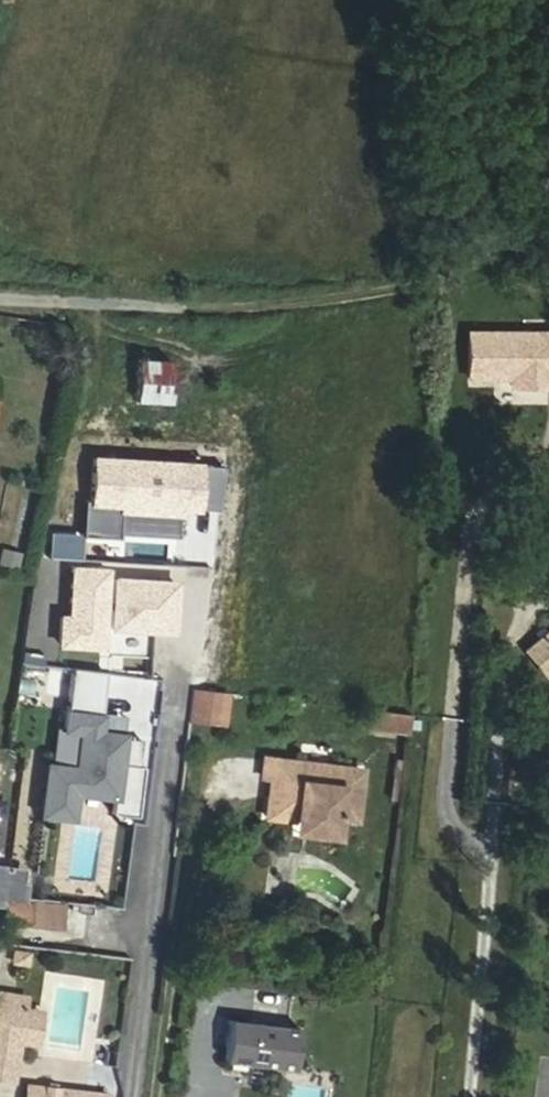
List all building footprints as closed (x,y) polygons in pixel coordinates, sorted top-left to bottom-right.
[(167,419),(170,358),(135,357),(132,417),(167,419)] [(548,675),(548,625),(520,649),(545,679),(548,675)] [(67,667),(62,711),(95,715),(101,671),(67,667)] [(222,722),(226,691),(190,687),(186,718),(222,722)] [(370,728),(408,733),(410,714),(372,709),(370,728)] [(134,764),(115,762),(119,734),(94,731),(95,715),(62,711),(60,728),(76,730),(72,767),(43,764),(38,813),(67,816),(70,791),(110,795),(108,812),(133,815),(139,765),(134,764)] [(115,762),(134,764),(137,739),(118,737),(115,762)] [(355,819),(361,769),(264,757),(261,776),(270,777),(265,816),(295,820),(335,825),(336,817),(355,819)] [(334,835),(335,825),(295,820),(294,830),(334,835)] [(27,921),(28,903),(6,901),(5,919),(27,921)] [(28,966),(30,951),(11,948),(9,963),(28,966)] [(25,1012),(20,1011),(22,999),(0,995),(0,1075),(9,1077),(15,1039),(21,1040),(25,1012)] [(32,1041),(36,1014),(25,1012),(21,1040),(32,1041)] [(292,1068),(297,1028),(227,1020),(223,1060),(292,1068)] [(106,1094),(27,1085),(25,1096),(105,1096),(106,1094)]
